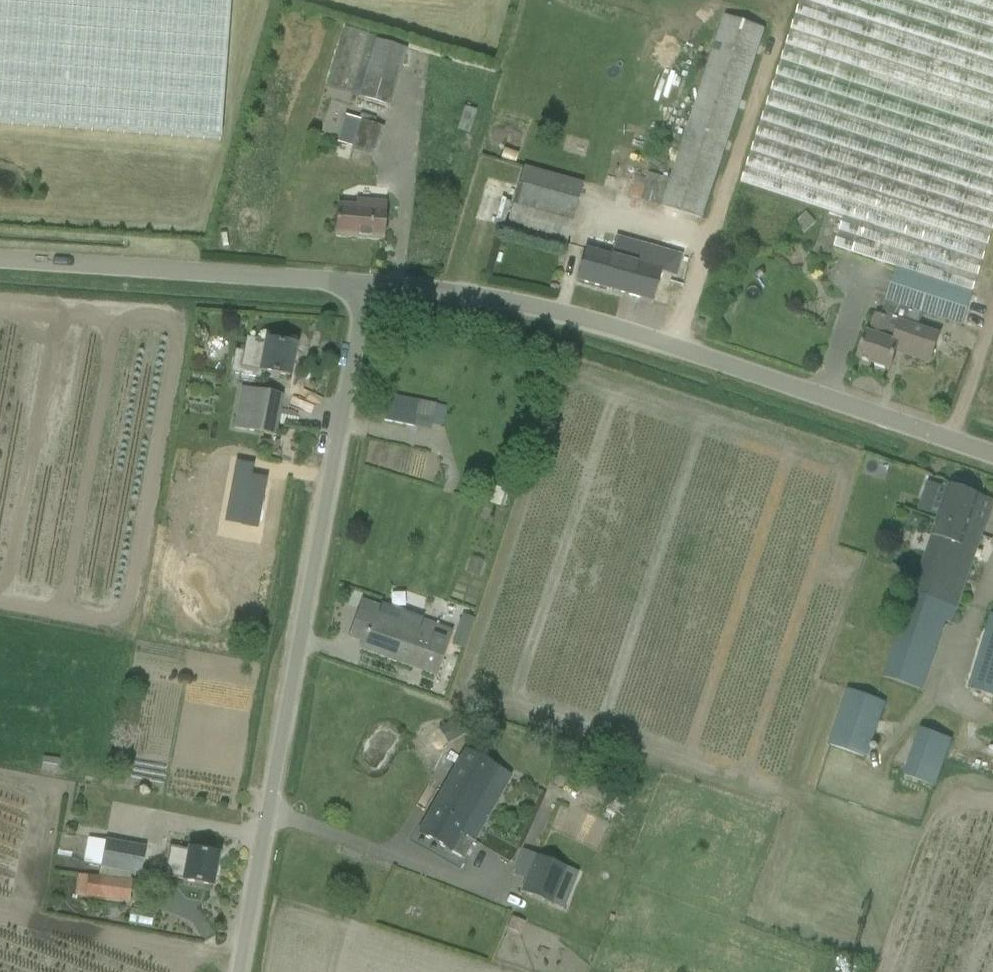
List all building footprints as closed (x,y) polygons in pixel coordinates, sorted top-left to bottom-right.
[(220,140),(230,0),(0,0),(0,124),(220,140)] [(963,326),(974,294),(992,236),(992,0),(802,0),(742,184),(845,218),(835,248),(898,269),(887,301),(882,317),(876,315),(870,333),(868,332),(858,360),(890,370),(897,352),(930,364),(940,334),(919,327),(924,313),(963,326)] [(725,16),(668,188),(662,207),(703,219),(765,30),(725,16)] [(408,51),(375,42),(358,99),(392,109),(408,51)] [(464,107),(464,109),(457,131),(470,134),(476,111),(464,107)] [(384,129),(360,122),(351,152),(375,159),(384,129)] [(645,182),(621,175),(618,188),(616,194),(644,202),(649,183),(645,182)] [(521,185),(519,185),(506,228),(566,245),(578,200),(521,185)] [(335,236),(383,240),(386,203),(357,200),(357,207),(338,205),(335,236)] [(807,214),(795,225),(804,235),(816,224),(807,214)] [(668,306),(680,262),(615,244),(611,256),(586,250),(577,281),(653,303),(653,302),(668,306)] [(266,342),(247,339),(246,338),(244,352),(235,351),(231,374),(260,379),(261,372),(289,378),(295,346),(267,341),(266,342)] [(233,428),(274,436),(282,396),(253,391),(251,402),(239,400),(233,428)] [(413,427),(415,417),(418,401),(389,396),(384,421),(413,427)] [(259,454),(268,455),(270,442),(262,440),(259,454)] [(240,463),(232,512),(247,515),(245,525),(261,528),(270,478),(255,476),(256,465),(240,463)] [(508,476),(505,488),(514,490),(517,478),(508,476)] [(966,582),(987,523),(992,505),(992,500),(980,496),(950,485),(922,567),(966,582)] [(922,567),(908,608),(952,624),(966,582),(922,567)] [(410,619),(384,610),(362,603),(350,636),(363,641),(361,649),(438,676),(448,646),(453,632),(411,617),(410,619)] [(991,614),(968,689),(992,697),(992,615),(991,614)] [(461,618),(450,647),(462,651),(473,622),(461,618)] [(897,638),(895,646),(891,656),(884,678),(922,691),(936,651),(897,638)] [(849,691),(830,746),(866,758),(885,704),(849,691)] [(442,728),(450,744),(463,736),(455,721),(442,728)] [(953,741),(951,741),(920,729),(903,776),(937,788),(953,741)] [(441,793),(488,818),(511,777),(465,750),(441,793)] [(53,773),(55,759),(43,757),(41,772),(53,773)] [(418,834),(464,860),(488,818),(441,793),(418,834)] [(86,897),(126,902),(130,882),(128,881),(130,871),(140,873),(145,849),(106,842),(101,866),(99,877),(88,877),(86,897)] [(183,881),(212,887),(218,855),(189,850),(189,851),(169,847),(164,875),(184,879),(183,881)] [(522,892),(552,905),(566,869),(536,856),(529,874),(522,892)] [(512,917),(507,929),(521,936),(526,923),(512,917)]
